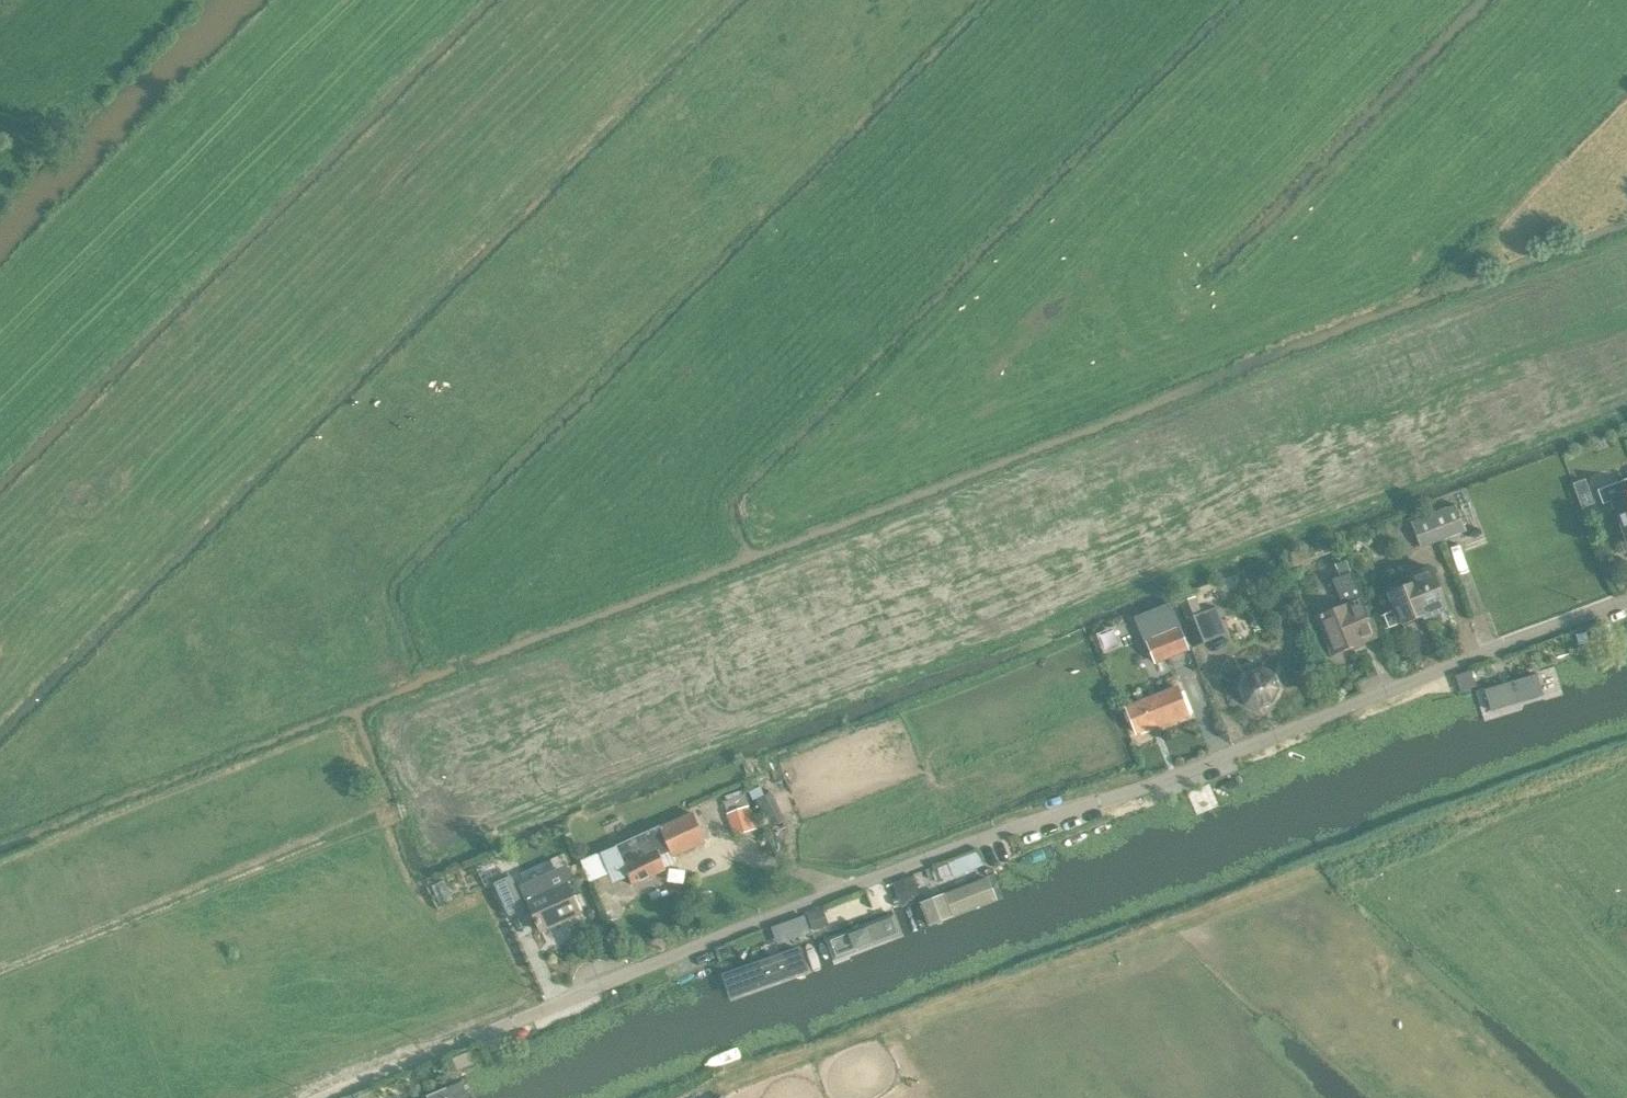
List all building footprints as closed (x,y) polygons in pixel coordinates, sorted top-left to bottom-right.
[(1612,501),(1626,540),(1626,480),(1599,490),(1604,504),(1612,501)] [(1585,481),(1573,485),(1578,499),(1590,494),(1585,481)] [(1432,513),(1442,538),(1466,528),(1456,503),(1432,513)] [(1420,546),(1442,538),(1432,513),(1411,522),(1420,546)] [(1343,605),(1318,615),(1334,656),(1378,638),(1362,598),(1352,572),(1347,560),(1335,565),(1340,577),(1333,579),(1343,605)] [(1431,567),(1407,577),(1411,585),(1389,594),(1395,611),(1397,610),(1403,625),(1424,616),(1425,619),(1449,610),(1431,567)] [(1215,638),(1205,613),(1202,614),(1196,597),(1180,603),(1187,620),(1185,621),(1195,646),(1215,638)] [(1161,609),(1139,618),(1148,640),(1157,663),(1189,650),(1180,627),(1171,605),(1161,609)] [(1278,706),(1285,689),(1278,673),(1261,665),(1244,672),(1237,689),(1244,706),(1260,713),(1278,706)] [(1564,697),(1555,668),(1475,692),(1484,721),(1564,697)] [(1461,692),(1464,690),(1477,686),(1471,670),(1455,675),(1461,692)] [(1190,714),(1180,687),(1128,708),(1138,734),(1152,729),(1190,714)] [(729,816),(736,836),(757,829),(750,809),(729,816)] [(647,834),(582,861),(591,883),(610,875),(606,866),(622,859),(628,873),(633,884),(667,869),(661,857),(671,853),(672,857),(708,842),(695,813),(647,834)] [(921,895),(915,876),(894,883),(901,902),(921,895)] [(510,916),(527,909),(513,877),(496,884),(510,916)] [(547,877),(522,888),(527,899),(542,932),(583,914),(568,881),(552,888),(547,877)] [(988,879),(918,904),(928,931),(998,905),(988,879)] [(793,919),(800,940),(813,935),(806,914),(793,919)] [(897,914),(824,941),(833,965),(906,938),(897,914)] [(803,946),(731,971),(737,990),(810,965),(803,946)] [(446,1062),(451,1074),(468,1066),(463,1055),(446,1062)] [(467,1075),(414,1097),(476,1097),(467,1075)]
